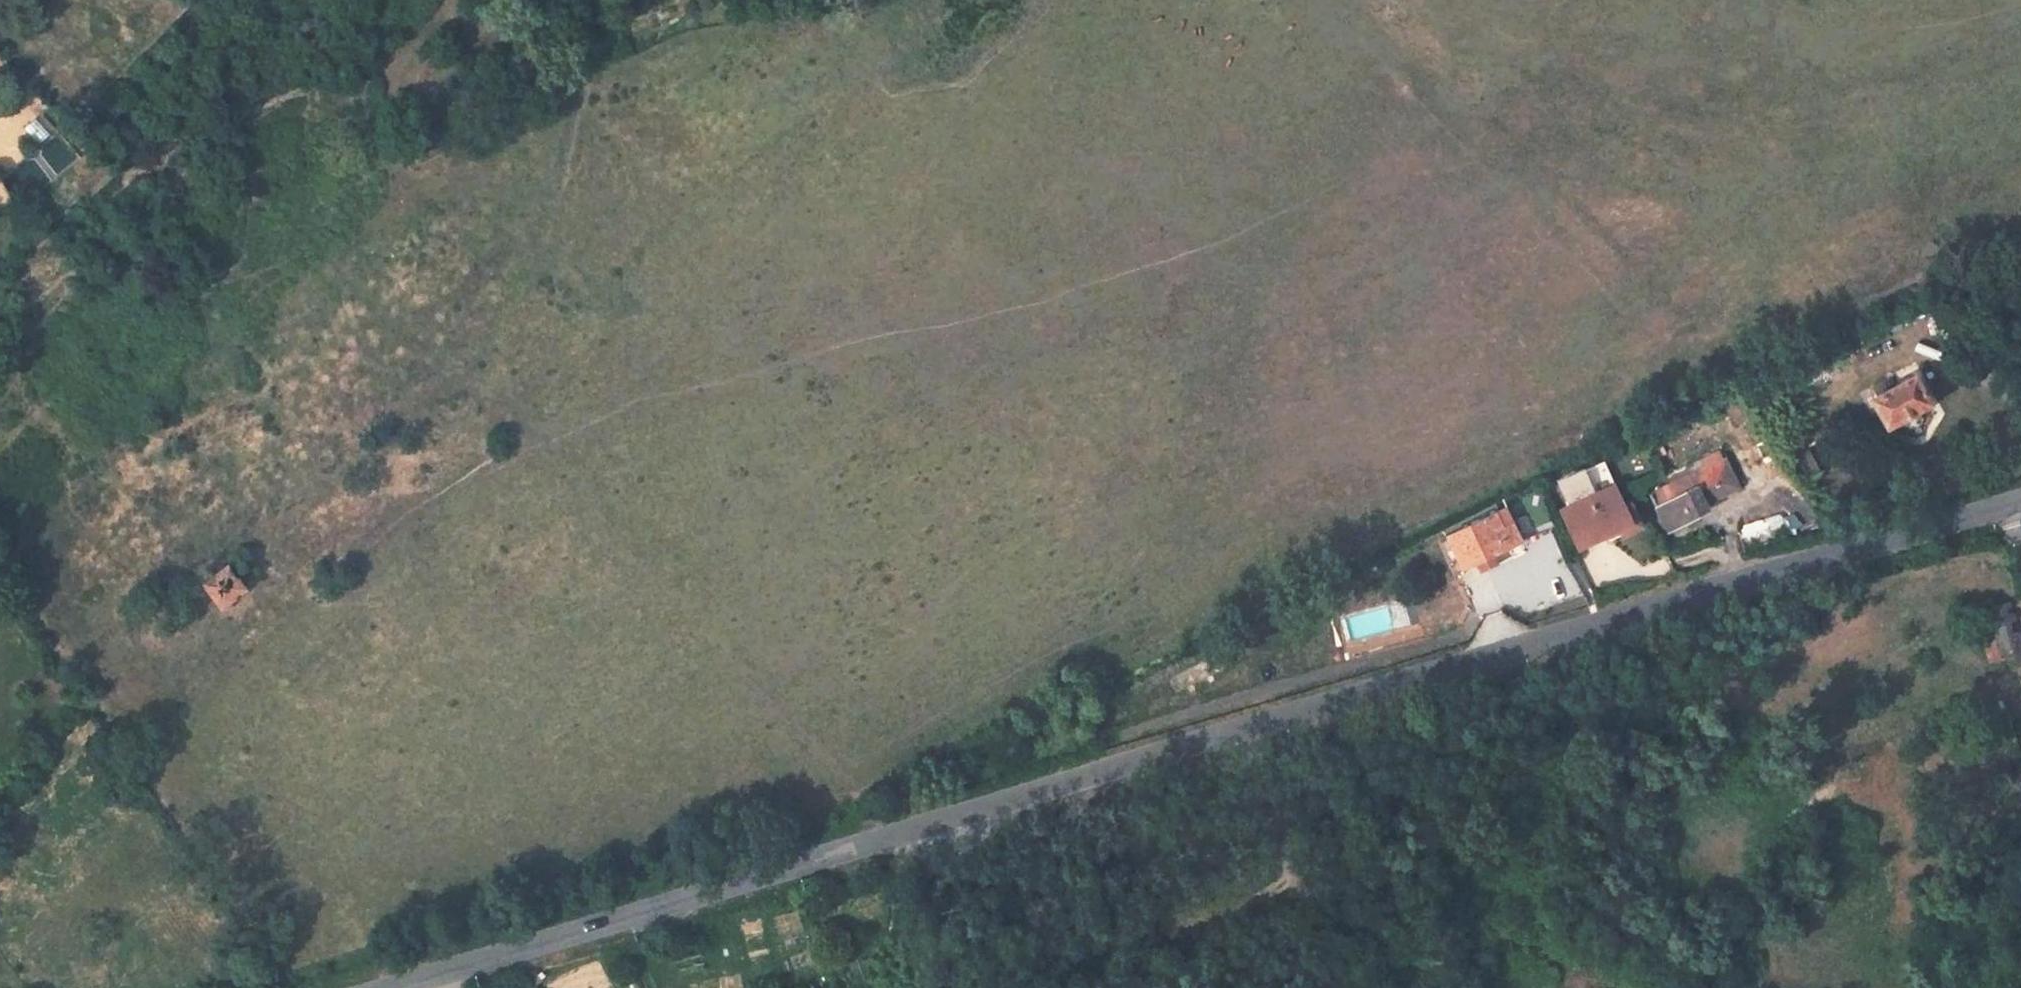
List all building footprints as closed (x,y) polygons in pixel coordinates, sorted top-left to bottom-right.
[(1872,401),(1888,430),(1931,406),(1916,377),(1893,390),(1881,396),(1872,401)] [(1876,386),(1881,396),(1893,390),(1887,380),(1876,386)] [(1735,394),(1721,403),(1733,421),(1747,412),(1735,394)] [(1720,452),(1705,460),(1709,467),(1724,496),(1738,488),(1720,452)] [(1571,509),(1561,513),(1578,549),(1623,528),(1626,535),(1641,527),(1631,506),(1625,509),(1603,463),(1560,484),(1571,509)] [(1672,486),(1651,497),(1668,531),(1690,519),(1691,521),(1708,512),(1705,506),(1724,496),(1709,467),(1689,478),(1687,473),(1669,481),(1672,486)] [(1503,511),(1447,536),(1463,571),(1477,564),(1492,557),(1519,545),(1503,511)] [(1496,566),(1492,557),(1477,564),(1481,573),(1496,566)] [(228,567),(205,585),(223,608),(246,591),(228,567)] [(2020,654),(2020,637),(2011,602),(1976,612),(1991,663),(2020,654)]
